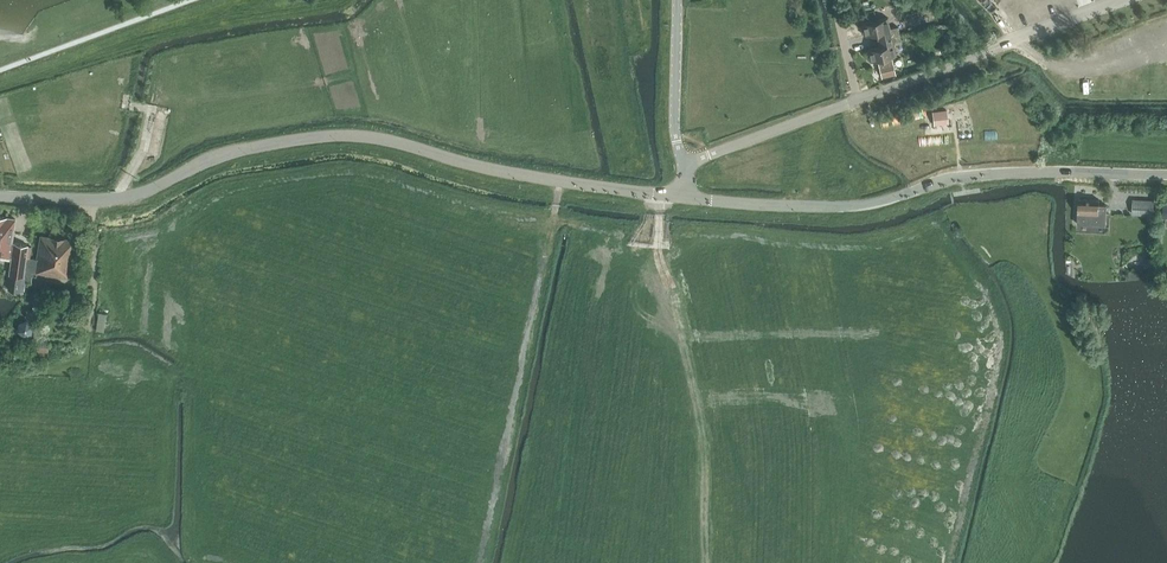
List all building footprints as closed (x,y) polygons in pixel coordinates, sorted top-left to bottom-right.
[(853,0),(841,0),(844,13),(855,10),(853,0)] [(879,31),(881,38),(900,34),(898,26),(890,28),(888,17),(861,23),(864,35),(879,31)] [(894,43),(901,42),(900,34),(881,38),(883,45),(867,49),(870,61),(896,55),(894,43)] [(879,65),(882,77),(896,73),(893,62),(879,65)] [(934,125),(948,123),(947,110),(933,112),(934,125)] [(1107,205),(1099,205),(1099,200),(1079,199),(1078,212),(1077,224),(1105,225),(1107,205)] [(1133,199),(1133,214),(1153,215),(1154,200),(1133,199)] [(24,244),(12,242),(15,219),(6,218),(6,217),(0,216),(0,255),(12,257),(9,274),(23,276),(28,245),(24,244)] [(69,277),(75,240),(40,235),(37,259),(28,258),(26,270),(45,272),(45,273),(69,277)] [(46,297),(35,295),(33,309),(25,314),(31,322),(44,312),(46,297)] [(99,312),(96,329),(104,330),(107,313),(99,312)] [(17,331),(23,336),(31,333),(33,325),(26,320),(18,322),(17,331)]
